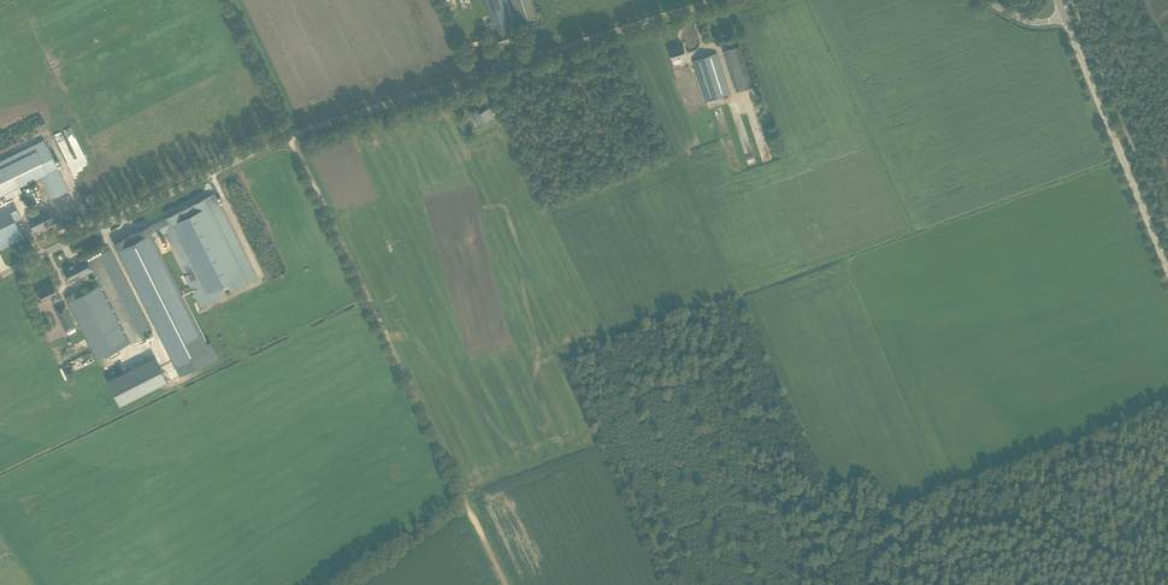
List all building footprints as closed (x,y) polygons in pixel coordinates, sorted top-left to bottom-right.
[(488,10),(492,22),(488,23),(490,29),(494,28),(497,26),(500,34),(497,35),(499,44),(509,40),(506,31),(505,32),(503,25),(504,24),(509,23),(507,17),(501,0),(485,0),(488,10)] [(517,20),(537,14),(532,0),(511,0),(517,20)] [(478,36),(480,43),(486,41),(484,34),(478,36)] [(678,48),(670,50),(673,60),(682,57),(682,59),(687,57),(683,44),(677,46),(678,48)] [(723,51),(725,56),(736,91),(752,86),(740,45),(723,51)] [(692,60),(694,66),(705,101),(730,93),(717,53),(692,60)] [(488,108),(474,115),(475,119),(474,120),(477,125),(493,118),(490,113),(488,109),(488,108)] [(469,130),(464,120),(459,123),(463,133),(469,130)] [(22,192),(19,186),(40,176),(51,199),(68,190),(57,167),(58,167),(47,145),(44,140),(0,161),(0,203),(22,192)] [(21,194),(28,208),(38,203),(31,189),(21,194)] [(148,226),(114,243),(176,366),(209,350),(153,238),(163,233),(199,307),(257,277),(214,192),(205,197),(192,203),(179,210),(166,216),(166,217),(148,226)] [(0,204),(0,249),(24,238),(15,221),(21,218),(12,198),(0,204)] [(28,218),(31,226),(34,231),(55,221),(49,208),(28,218)] [(81,295),(81,297),(78,298),(75,293),(65,297),(96,359),(109,352),(116,349),(152,331),(110,248),(87,260),(86,257),(77,262),(78,263),(74,265),(73,264),(63,269),(70,282),(92,271),(99,286),(81,295)] [(38,291),(43,301),(50,297),(52,299),(54,298),(55,301),(61,298),(57,290),(56,291),(53,284),(45,288),(45,287),(38,291)] [(75,327),(64,305),(55,309),(58,315),(66,331),(75,327)] [(116,349),(109,352),(112,358),(119,355),(116,349)] [(151,358),(107,381),(120,405),(167,381),(156,359),(155,356),(151,358)]
